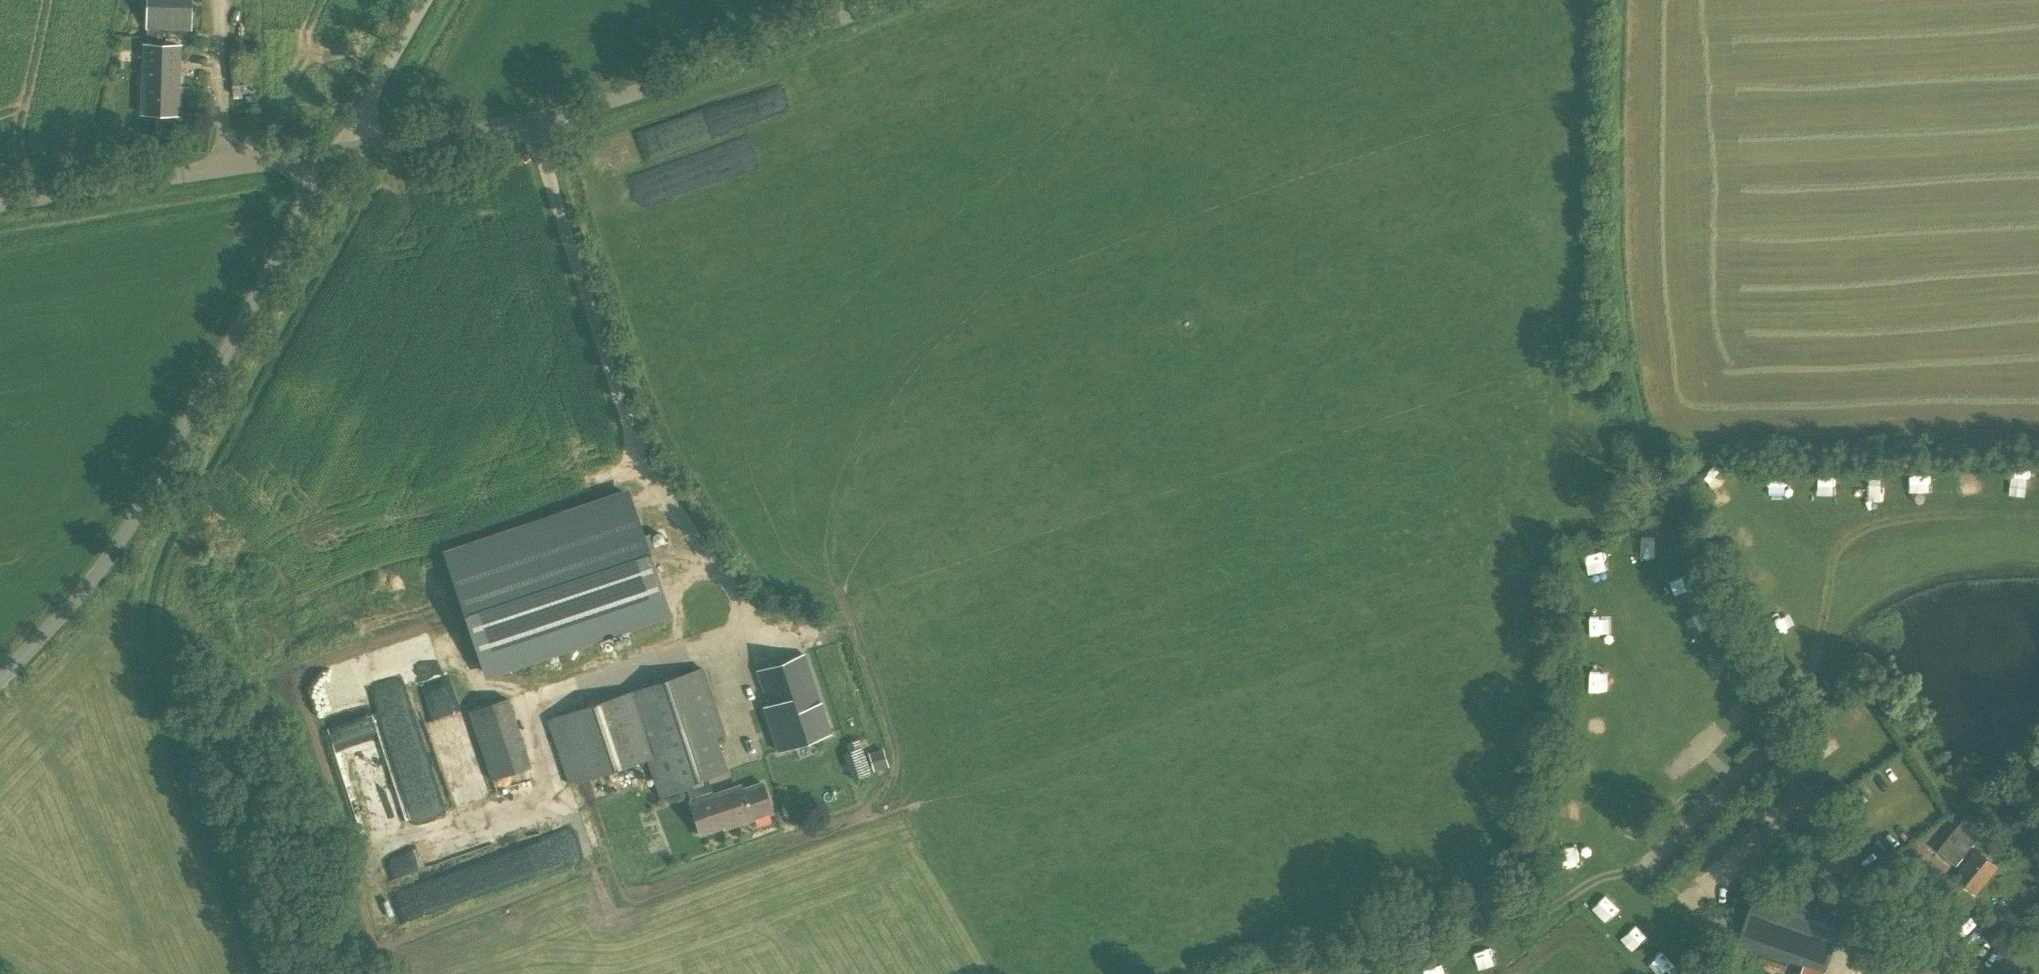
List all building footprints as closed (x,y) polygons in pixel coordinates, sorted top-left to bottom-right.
[(146,35),(157,36),(157,28),(191,29),(191,0),(147,0),(146,28),(146,35)] [(157,36),(146,35),(146,44),(145,44),(142,114),(177,115),(179,45),(157,44),(157,36)] [(1936,501),(1935,481),(1913,482),(1913,502),(1936,501)] [(1884,500),(1883,485),(1868,486),(1869,501),(1884,500)] [(669,612),(629,493),(445,555),(485,674),(669,612)] [(1655,536),(1639,539),(1643,555),(1658,552),(1655,536)] [(804,653),(757,671),(768,705),(763,707),(779,751),(832,732),(823,706),(840,700),(833,679),(816,685),(804,653)] [(691,801),(689,802),(700,835),(724,827),(724,829),(773,812),(762,782),(742,788),(741,784),(714,793),(708,777),(728,771),(716,736),(726,733),(703,666),(548,719),(569,786),(647,760),(659,797),(687,788),(691,801)] [(532,767),(509,697),(468,711),(490,780),(532,767)] [(858,737),(864,755),(877,751),(871,733),(858,737)] [(1954,877),(1975,895),(1999,867),(1978,848),(1954,877)] [(1826,972),(1849,903),(1820,893),(1815,904),(1759,883),(1738,943),(1804,966),(1801,973),(1825,973),(1826,972)] [(1747,951),(1736,947),(1727,973),(1739,973),(1747,951)] [(1907,973),(1925,973),(1914,965),(1907,973)]
